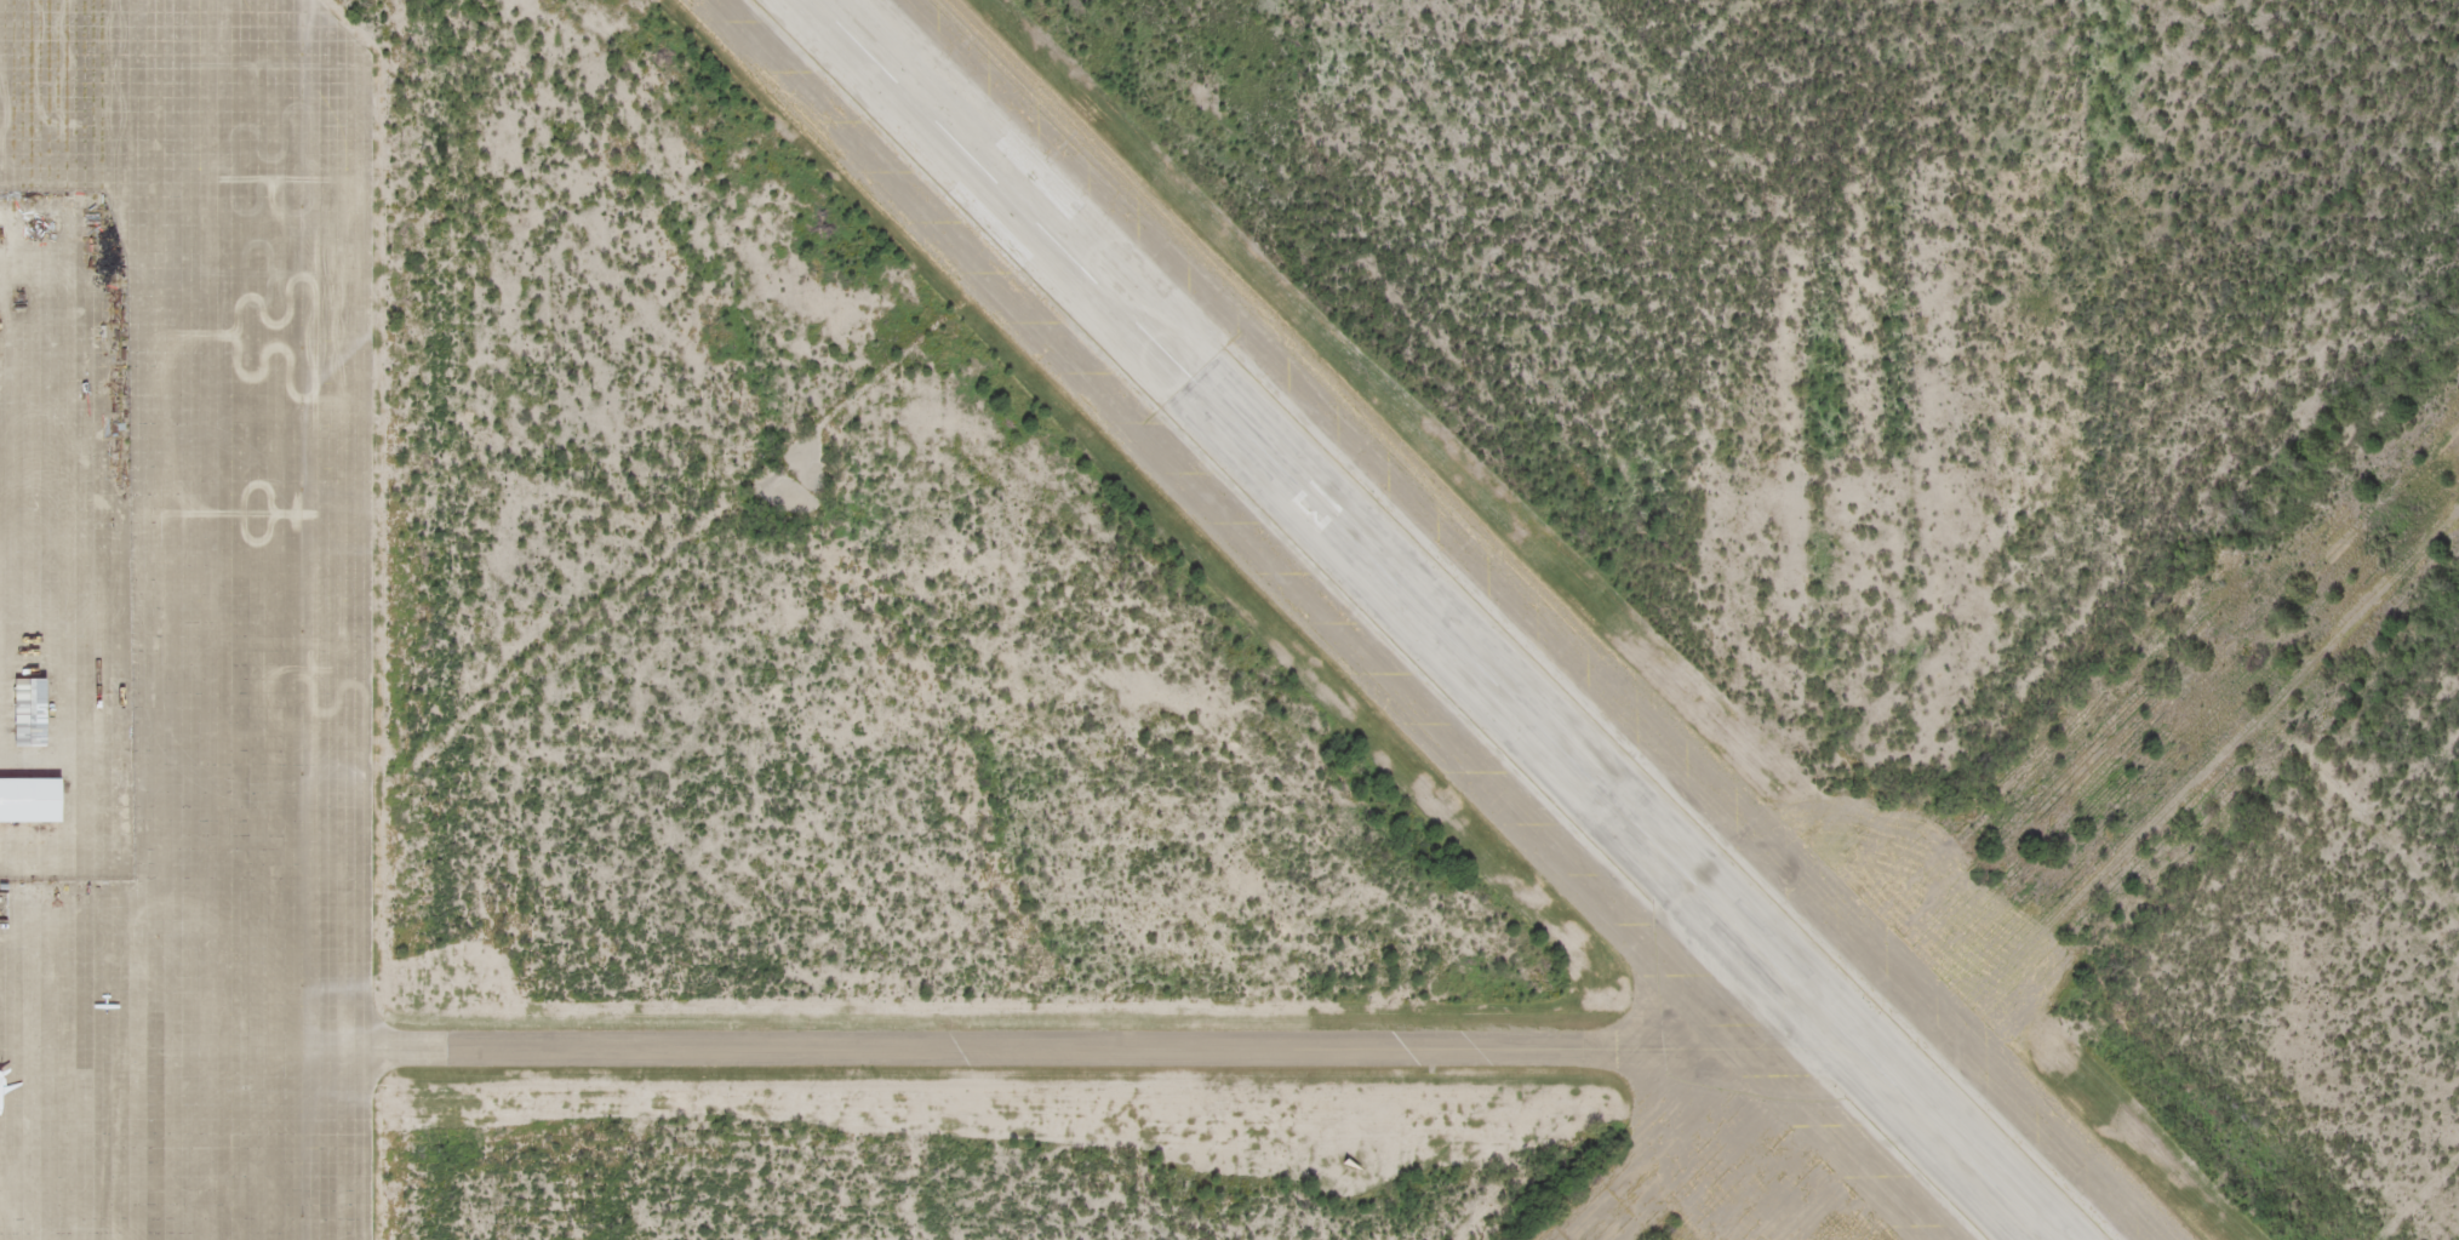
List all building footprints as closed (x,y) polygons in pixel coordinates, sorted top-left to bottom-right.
[(12,748),(43,748),(43,679),(12,679),(12,748)]
